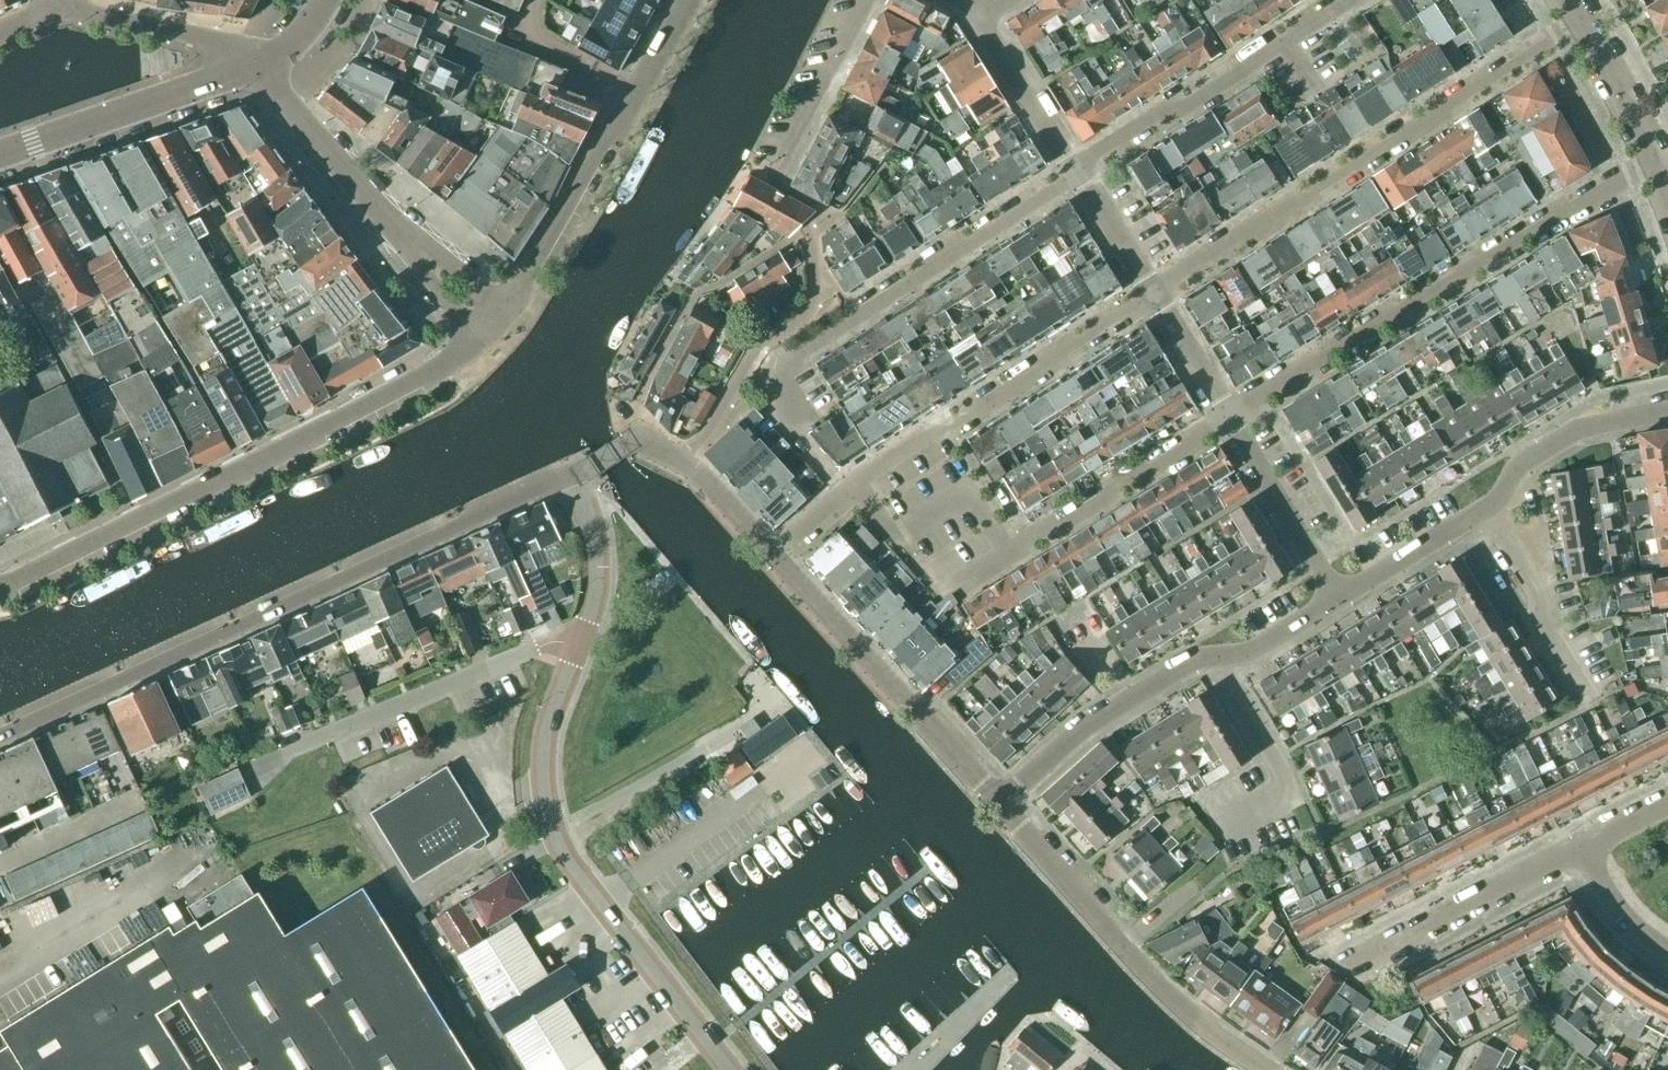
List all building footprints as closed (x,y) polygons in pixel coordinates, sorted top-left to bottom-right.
[(22,2),(21,0),(0,0),(0,11),(22,2)] [(158,7),(185,12),(185,11),(187,2),(188,0),(159,0),(158,7)] [(185,11),(220,16),(220,15),(224,16),(232,0),(188,0),(187,2),(185,11)] [(259,0),(232,0),(224,16),(249,20),(259,0)] [(496,40),(506,18),(462,0),(390,0),(495,40),(496,40)] [(525,0),(492,0),(520,12),(525,0)] [(655,0),(608,0),(606,3),(647,26),(660,3),(655,0)] [(940,36),(952,15),(924,0),(890,0),(886,7),(940,36)] [(1031,11),(1055,47),(1058,52),(1059,55),(1068,50),(1063,42),(1061,43),(1054,31),(1069,21),(1056,0),(1044,0),(1037,5),(1038,6),(1031,11)] [(1103,24),(1087,0),(1056,0),(1069,21),(1081,14),(1088,26),(1099,20),(1102,24),(1103,24)] [(1103,24),(1112,18),(1101,1),(1103,0),(1087,0),(1103,24)] [(1157,6),(1154,0),(1138,0),(1146,13),(1157,6)] [(1225,1),(1225,2),(1224,0),(1211,0),(1216,7),(1205,14),(1227,50),(1247,37),(1225,1)] [(1225,1),(1247,37),(1267,24),(1252,0),(1227,0),(1225,1)] [(1287,11),(1280,0),(1252,0),(1267,24),(1287,11)] [(1287,11),(1304,0),(1280,0),(1287,11)] [(1420,38),(1429,32),(1417,15),(1434,4),(1438,2),(1437,0),(1397,0),(1420,38)] [(1497,11),(1490,0),(1450,0),(1468,29),(1497,11)] [(1667,30),(1667,0),(1662,0),(1646,9),(1661,35),(1667,30)] [(647,26),(606,3),(593,26),(634,49),(647,26)] [(439,57),(451,30),(428,21),(386,4),(374,29),(374,30),(374,29),(439,57)] [(1452,39),(1455,37),(1434,4),(1417,15),(1429,32),(1439,48),(1452,40),(1452,39)] [(1199,66),(1198,67),(1199,67),(1223,52),(1205,24),(1192,33),(1174,5),(1163,12),(1171,23),(1199,66)] [(950,47),(940,36),(886,7),(884,12),(871,38),(903,55),(911,40),(932,51),(934,48),(942,52),(950,47)] [(1054,47),(1055,47),(1031,11),(1025,14),(1024,13),(1008,23),(1024,50),(1034,44),(1044,61),(1043,62),(1051,76),(1066,66),(1057,53),(1058,52),(1054,47)] [(1452,40),(1457,48),(1469,40),(1481,58),(1513,37),(1512,34),(1513,30),(1509,24),(1504,23),(1497,11),(1468,29),(1455,38),(1455,37),(1452,39),(1452,40)] [(562,20),(569,24),(573,16),(566,12),(562,20)] [(1176,81),(1198,67),(1199,66),(1171,23),(1163,28),(1174,45),(1159,54),(1176,81)] [(569,70),(496,40),(495,40),(494,42),(453,26),(452,30),(451,30),(439,57),(374,29),(374,30),(358,58),(415,87),(416,85),(420,87),(419,88),(444,99),(451,101),(451,100),(463,106),(478,73),(512,87),(511,88),(593,122),(602,106),(601,106),(560,91),(569,70)] [(634,49),(593,26),(580,50),(621,72),(634,49)] [(1415,55),(1411,58),(1431,90),(1455,74),(1439,48),(1429,32),(1420,38),(1426,48),(1415,55)] [(903,55),(871,38),(870,37),(857,62),(889,80),(897,65),(919,76),(917,87),(934,76),(935,78),(939,76),(944,74),(949,83),(950,84),(982,64),(970,45),(938,64),(934,66),(933,62),(920,70),(921,65),(902,56),(903,55)] [(1454,50),(1457,48),(1452,40),(1439,48),(1455,74),(1465,68),(1454,50)] [(1176,81),(1159,54),(1144,63),(1141,58),(1140,59),(1133,48),(1124,53),(1130,64),(1131,63),(1153,96),(1176,81)] [(1388,53),(1363,69),(1372,83),(1373,83),(1393,114),(1412,102),(1392,70),(1390,71),(1388,53)] [(407,106),(415,87),(358,58),(357,60),(356,59),(345,72),(337,80),(338,80),(404,113),(400,119),(381,107),(360,136),(378,149),(396,124),(417,136),(431,117),(430,116),(407,106)] [(1431,90),(1411,58),(1392,70),(1412,102),(1431,90)] [(882,93),(889,80),(857,62),(856,63),(857,64),(844,89),(875,106),(885,111),(912,125),(914,110),(905,106),(906,105),(882,93)] [(1129,111),(1153,96),(1131,63),(1130,64),(1107,79),(1111,85),(1112,84),(1129,111)] [(966,105),(996,87),(982,64),(950,84),(949,83),(939,90),(953,114),(957,111),(967,106),(966,105)] [(1349,90),(1362,83),(1357,74),(1344,82),(1349,90)] [(1506,131),(1552,103),(1544,91),(1546,86),(1540,75),(1534,74),(1523,81),(1522,85),(1507,95),(1506,94),(1484,108),(1501,135),(1506,131)] [(1112,84),(1111,85),(1102,91),(1098,85),(1093,89),(1086,78),(1078,83),(1106,126),(1129,111),(1112,84)] [(317,102),(360,136),(381,107),(400,119),(404,113),(338,80),(336,82),(335,83),(317,102)] [(1106,126),(1078,83),(1070,88),(1080,105),(1065,114),(1082,142),(1106,127),(1106,126)] [(1369,85),(1353,96),(1373,127),(1393,114),(1373,83),(1372,83),(1369,85)] [(1278,125),(1278,124),(1254,84),(1233,98),(1259,138),(1276,126),(1278,125)] [(966,105),(967,106),(978,125),(1008,106),(996,87),(966,105)] [(569,165),(593,122),(511,88),(495,124),(494,127),(498,129),(569,165)] [(1373,127),(1353,96),(1343,102),(1335,89),(1325,95),(1353,139),(1373,127)] [(1334,152),(1353,139),(1325,95),(1314,103),(1322,116),(1314,121),(1334,152)] [(1242,148),(1259,138),(1233,98),(1212,111),(1237,152),(1237,151),(1242,148)] [(482,120),(451,101),(444,99),(430,116),(431,117),(417,136),(397,163),(419,181),(449,139),(450,140),(456,130),(469,137),(482,120)] [(1554,165),(1579,152),(1552,103),(1506,131),(1518,153),(1523,161),(1537,152),(1543,162),(1550,158),(1554,165)] [(249,159),(271,143),(246,107),(215,118),(228,139),(240,155),(233,157),(239,167),(251,162),(249,159)] [(1518,153),(1506,131),(1501,135),(1484,108),(1479,111),(1458,124),(1482,164),(1482,163),(1485,168),(1488,171),(1499,164),(1496,160),(1493,162),(1485,150),(1496,143),(1507,160),(1518,153)] [(920,129),(912,125),(885,111),(874,134),(908,152),(920,129)] [(953,114),(940,122),(952,140),(968,130),(957,111),(953,114)] [(1187,165),(1186,165),(1195,179),(1205,172),(1195,156),(1226,136),(1212,111),(1169,138),(1187,165)] [(675,128),(654,116),(604,204),(629,217),(675,128)] [(822,130),(852,146),(854,143),(858,146),(864,135),(829,116),(822,130)] [(1010,152),(1027,178),(1046,165),(1030,139),(1020,146),(1016,138),(1026,132),(1016,117),(1006,123),(995,130),(1009,153),(1010,152)] [(1298,119),(1288,125),(1314,165),(1334,152),(1314,121),(1304,127),(1299,118),(1298,119)] [(239,167),(233,157),(224,141),(211,119),(182,129),(196,152),(216,187),(230,179),(242,200),(244,199),(254,193),(253,191),(239,167)] [(494,127),(495,124),(484,120),(466,144),(454,137),(451,141),(450,140),(449,139),(419,181),(444,201),(478,156),(498,129),(494,127)] [(397,163),(417,136),(396,124),(378,149),(397,163)] [(1470,171),(1482,164),(1458,124),(1437,138),(1467,185),(1475,180),(1470,171)] [(1288,125),(1279,131),(1285,140),(1274,146),(1294,177),(1314,165),(1288,125)] [(550,205),(569,165),(498,129),(478,156),(522,186),(550,205)] [(845,160),(852,146),(822,130),(815,144),(845,160)] [(173,195),(186,219),(218,200),(192,153),(179,131),(143,143),(172,195),(173,195)] [(1177,171),(1186,165),(1187,165),(1169,138),(1147,153),(1168,183),(1169,183),(1171,187),(1183,179),(1177,171)] [(1458,191),(1467,185),(1437,138),(1417,151),(1435,178),(1446,171),(1455,184),(1454,185),(1458,191)] [(72,168),(193,368),(220,352),(267,434),(299,417),(256,341),(231,299),(231,298),(223,282),(222,281),(221,282),(198,240),(189,224),(186,219),(173,195),(172,195),(143,143),(72,168)] [(253,191),(291,171),(271,143),(249,159),(251,162),(239,167),(253,191)] [(844,161),(845,160),(815,144),(807,158),(837,174),(840,168),(851,174),(848,179),(859,185),(868,172),(857,167),(844,161)] [(1010,152),(1009,153),(1001,158),(992,145),(981,152),(1006,191),(1027,178),(1010,152)] [(932,168),(943,161),(936,150),(926,146),(917,156),(928,161),(932,168)] [(1228,157),(1258,201),(1291,180),(1278,160),(1267,167),(1262,160),(1253,166),(1245,153),(1242,148),(1237,151),(1238,152),(1229,156),(1228,157)] [(1434,179),(1435,178),(1417,151),(1396,164),(1425,211),(1434,206),(1430,200),(1442,193),(1434,179)] [(986,204),(1006,191),(981,152),(970,160),(978,173),(970,178),(970,179),(986,204)] [(1579,152),(1554,165),(1543,172),(1554,192),(1586,172),(1587,167),(1579,152)] [(1144,198),(1168,183),(1147,153),(1125,167),(1144,198)] [(487,237),(522,186),(478,156),(444,201),(487,237)] [(1225,222),(1258,201),(1228,157),(1216,164),(1227,182),(1219,187),(1208,195),(1225,222)] [(830,188),(837,174),(807,158),(800,172),(830,188)] [(986,204),(970,179),(961,184),(956,182),(943,161),(932,168),(943,184),(965,217),(986,204)] [(857,167),(868,172),(871,169),(859,162),(857,167)] [(1417,216),(1425,211),(1396,164),(1375,178),(1394,208),(1407,200),(1415,213),(1417,216)] [(1493,182),(1514,216),(1537,203),(1521,177),(1515,166),(1505,172),(1506,174),(1493,182)] [(138,362),(169,344),(67,170),(37,180),(38,183),(39,182),(59,216),(76,247),(103,298),(104,297),(117,320),(85,338),(83,339),(92,356),(127,341),(138,362)] [(304,189),(291,171),(253,191),(254,193),(269,217),(281,238),(251,257),(255,264),(222,281),(223,282),(231,298),(231,299),(256,341),(281,327),(286,334),(294,349),(301,345),(292,331),(318,316),(331,340),(363,315),(356,306),(379,289),(341,239),(326,218),(304,189)] [(829,191),(830,188),(800,172),(793,186),(827,204),(833,193),(829,191)] [(943,184),(930,192),(925,186),(918,175),(910,180),(911,182),(912,181),(945,230),(965,217),(943,184)] [(767,225),(784,195),(752,177),(735,208),(767,225)] [(855,189),(859,185),(848,179),(845,184),(855,189)] [(1379,240),(1389,234),(1392,232),(1388,226),(1384,229),(1378,220),(1391,211),(1371,180),(1350,193),(1379,240)] [(76,247),(59,216),(56,218),(35,181),(2,191),(43,265),(76,247)] [(924,244),(945,230),(912,181),(911,182),(913,185),(903,191),(893,197),(901,210),(924,244)] [(1494,229),(1514,216),(1493,182),(1482,189),(1473,194),(1479,204),(1478,204),(1494,229)] [(550,206),(550,205),(522,186),(487,237),(514,260),(550,206)] [(1225,222),(1208,195),(1204,189),(1182,203),(1181,203),(1202,236),(1225,222)] [(43,265),(2,191),(0,192),(0,262),(14,288),(20,285),(33,308),(58,295),(43,265)] [(281,238),(269,217),(254,193),(244,199),(244,200),(247,205),(227,216),(251,257),(281,238)] [(1369,247),(1379,240),(1350,193),(1328,207),(1348,239),(1360,231),(1369,246),(1369,247)] [(784,195),(767,225),(790,238),(817,212),(784,195)] [(1494,229),(1478,204),(1471,208),(1463,195),(1450,202),(1475,241),(1494,229)] [(1475,241),(1450,202),(1447,196),(1434,204),(1445,224),(1438,229),(1453,254),(1475,241)] [(1181,203),(1182,203),(1179,199),(1155,215),(1177,252),(1202,236),(1181,203)] [(886,223),(902,213),(894,200),(879,210),(886,223)] [(1072,253),(1079,250),(1093,240),(1089,233),(1078,240),(1074,235),(1085,228),(1082,223),(1069,202),(1049,216),(1070,249),(1072,253)] [(1327,252),(1348,239),(1328,207),(1307,221),(1327,252)] [(721,225),(751,243),(763,229),(777,243),(784,236),(734,209),(721,225)] [(895,262),(924,244),(901,210),(900,210),(904,217),(877,234),(895,262)] [(1049,216),(1027,229),(1040,250),(1051,243),(1059,256),(1069,250),(1070,249),(1049,216)] [(1608,218),(1587,228),(1596,249),(1602,264),(1623,255),(1608,218)] [(838,228),(870,279),(893,265),(878,241),(867,248),(850,221),(838,228)] [(1336,266),(1327,252),(1307,221),(1284,235),(1305,267),(1315,260),(1324,274),(1324,275),(1325,274),(1337,267),(1336,266)] [(736,260),(751,243),(721,225),(708,242),(736,260)] [(1406,235),(1428,270),(1449,256),(1433,231),(1424,237),(1418,227),(1406,235)] [(846,293),(870,279),(838,228),(823,237),(824,244),(831,243),(843,262),(831,269),(846,293)] [(1584,254),(1596,249),(1587,228),(1572,234),(1584,254)] [(1030,257),(1040,250),(1027,229),(1006,243),(1029,280),(1041,272),(1050,267),(1046,260),(1036,267),(1030,257)] [(1428,270),(1406,235),(1395,242),(1389,234),(1379,240),(1384,247),(1383,247),(1391,259),(1406,283),(1428,270)] [(1294,274),(1305,267),(1284,235),(1264,249),(1293,294),(1295,293),(1303,288),(1302,287),(1294,274)] [(1564,237),(1550,245),(1575,287),(1578,289),(1579,291),(1583,289),(1598,280),(1588,263),(1583,267),(1564,237)] [(1371,254),(1383,247),(1384,247),(1379,240),(1369,247),(1369,246),(1357,253),(1357,254),(1359,253),(1363,259),(1362,260),(1370,272),(1371,272),(1386,295),(1406,283),(1391,259),(1379,267),(1371,254)] [(720,279),(736,260),(708,242),(694,259),(715,276),(720,279)] [(1029,280),(1006,243),(985,257),(997,277),(999,276),(1009,270),(1017,283),(1019,286),(1029,280)] [(1566,287),(1561,290),(1560,291),(1566,300),(1572,296),(1575,307),(1585,305),(1582,292),(1577,293),(1576,291),(1568,278),(1567,276),(1568,275),(1550,245),(1535,255),(1554,284),(1561,280),(1566,287)] [(72,314),(103,298),(76,247),(43,265),(58,295),(70,316),(72,314)] [(1286,299),(1293,294),(1264,249),(1242,263),(1262,294),(1274,287),(1282,301),(1285,299),(1286,299)] [(1087,263),(1079,250),(1072,253),(1066,257),(1096,305),(1122,288),(1101,254),(1087,263)] [(756,268),(774,296),(789,286),(783,276),(800,264),(792,251),(783,257),(780,253),(756,268)] [(1350,267),(1362,260),(1363,259),(1359,253),(1357,254),(1357,253),(1336,266),(1337,267),(1338,266),(1344,274),(1342,275),(1349,285),(1350,284),(1365,308),(1386,295),(1371,272),(1370,272),(1358,280),(1350,267)] [(1553,285),(1554,285),(1554,284),(1535,255),(1511,269),(1540,315),(1539,316),(1539,317),(1551,310),(1537,287),(1549,280),(1553,285)] [(1002,281),(999,276),(997,277),(985,257),(963,271),(984,304),(996,296),(991,288),(1002,281)] [(1072,320),(1096,305),(1066,257),(1058,261),(1068,276),(1051,287),(1072,320)] [(708,284),(715,276),(694,259),(678,279),(696,289),(708,284)] [(1599,302),(1634,291),(1624,259),(1599,270),(1602,285),(1595,287),(1599,302)] [(3,319),(4,319),(9,328),(29,317),(24,308),(25,308),(24,306),(23,306),(14,288),(0,262),(0,315),(3,319)] [(1215,280),(1239,317),(1249,311),(1247,307),(1260,299),(1239,265),(1215,280)] [(758,307),(774,296),(756,268),(735,281),(738,286),(728,293),(738,307),(752,298),(758,307)] [(1539,316),(1540,315),(1511,269),(1487,284),(1502,309),(1517,299),(1530,321),(1539,316)] [(975,310),(984,304),(963,271),(942,284),(955,304),(967,297),(975,310)] [(1072,320),(1051,287),(1041,272),(1029,280),(1039,294),(1025,303),(1046,337),(1072,320)] [(1336,293),(1325,274),(1324,275),(1324,274),(1314,280),(1314,281),(1316,280),(1320,286),(1327,298),(1328,298),(1343,322),(1365,308),(1350,284),(1349,285),(1336,293)] [(1238,317),(1239,317),(1215,280),(1187,298),(1186,298),(1184,306),(1185,306),(1210,346),(1231,333),(1243,325),(1243,324),(1242,325),(1238,317)] [(1308,294),(1320,286),(1316,280),(1314,281),(1314,280),(1302,287),(1303,288),(1295,293),(1321,335),(1343,322),(1328,298),(1327,298),(1315,305),(1308,294)] [(946,310),(955,304),(942,284),(922,297),(943,330),(954,323),(946,310)] [(1488,317),(1502,309),(1487,284),(1464,299),(1486,334),(1485,334),(1490,342),(1499,337),(1494,327),(1488,317)] [(1046,337),(1025,303),(1016,288),(1005,296),(1014,310),(1000,319),(1021,353),(1046,337)] [(327,352),(348,389),(384,368),(422,345),(409,328),(379,289),(356,306),(363,315),(331,340),(318,316),(292,331),(301,345),(310,362),(327,352)] [(1588,332),(1643,315),(1638,295),(1635,294),(1634,291),(1599,302),(1602,316),(1585,321),(1588,332)] [(1300,348),(1321,335),(1295,293),(1293,294),(1286,299),(1290,307),(1278,314),(1300,348)] [(85,338),(72,314),(70,316),(58,295),(33,308),(80,391),(106,377),(107,381),(103,383),(106,389),(87,398),(95,415),(92,417),(134,500),(196,469),(138,362),(127,341),(92,356),(83,339),(85,338)] [(932,337),(943,330),(922,297),(901,311),(917,337),(918,336),(930,335),(932,337)] [(990,305),(995,312),(1007,305),(1002,298),(990,305)] [(1475,341),(1485,334),(1486,334),(1464,299),(1442,313),(1457,337),(1468,330),(1475,341)] [(651,352),(676,310),(661,301),(620,372),(635,381),(639,374),(643,377),(656,355),(651,352)] [(673,346),(698,359),(719,321),(694,307),(673,346)] [(908,342),(917,337),(901,311),(879,324),(901,357),(913,350),(908,342)] [(978,313),(966,321),(971,329),(983,321),(978,313)] [(1440,314),(1418,327),(1433,351),(1441,364),(1450,358),(1446,352),(1459,344),(1455,338),(1457,337),(1442,313),(1440,314)] [(1278,361),(1300,348),(1278,314),(1257,327),(1263,336),(1278,361)] [(1612,352),(1649,341),(1649,340),(1650,337),(1643,315),(1588,332),(1591,343),(1609,338),(1612,352)] [(996,369),(1021,353),(1000,319),(975,335),(996,369)] [(996,369),(975,335),(974,336),(965,320),(953,328),(962,344),(950,351),(971,385),(996,369)] [(892,363),(901,357),(879,324),(858,338),(872,358),(884,350),(892,363)] [(1149,388),(1153,386),(1164,379),(1175,373),(1162,352),(1145,325),(1120,341),(1149,388)] [(1263,336),(1254,342),(1248,331),(1247,331),(1243,325),(1231,333),(1256,375),(1278,361),(1263,336)] [(310,362),(301,345),(294,349),(286,334),(281,327),(256,341),(299,417),(332,398),(310,362)] [(1394,342),(1410,366),(1423,357),(1433,351),(1418,327),(1394,342)] [(1235,387),(1256,375),(1231,333),(1210,346),(1220,363),(1235,387)] [(863,363),(872,358),(858,338),(838,351),(859,384),(871,376),(863,363)] [(1138,395),(1149,388),(1120,341),(1095,357),(1112,384),(1126,375),(1130,382),(1138,395)] [(1612,352),(1595,356),(1599,368),(1615,364),(1619,377),(1648,369),(1653,369),(1657,366),(1657,361),(1654,357),(1649,341),(1612,352)] [(723,342),(718,352),(729,359),(735,349),(723,342)] [(1393,376),(1410,366),(1394,342),(1371,356),(1401,402),(1406,399),(1393,376)] [(1545,369),(1565,402),(1585,389),(1557,343),(1548,349),(1557,362),(1545,369)] [(138,362),(196,469),(232,451),(169,344),(138,362)] [(678,395),(698,359),(673,346),(654,380),(653,384),(678,395)] [(919,362),(919,363),(926,359),(921,350),(914,354),(914,355),(919,362)] [(861,387),(859,384),(838,351),(816,365),(829,385),(840,378),(843,384),(834,391),(840,401),(861,387)] [(946,401),(971,385),(950,351),(925,367),(946,401)] [(240,447),(267,434),(220,352),(193,368),(240,447)] [(911,367),(919,362),(914,355),(906,360),(911,367)] [(1387,409),(1401,402),(1371,356),(1347,370),(1363,394),(1374,388),(1387,409)] [(1565,402),(1545,369),(1537,356),(1528,361),(1537,374),(1525,382),(1545,414),(1565,402)] [(1098,393),(1112,384),(1095,357),(1070,373),(1098,418),(1110,411),(1102,399),(1098,393)] [(18,535),(16,532),(25,527),(26,530),(48,518),(51,524),(63,518),(60,513),(81,502),(80,499),(89,495),(90,497),(110,487),(90,447),(98,443),(57,365),(21,384),(20,384),(0,394),(0,544),(18,535)] [(920,418),(946,401),(925,367),(899,384),(920,418)] [(1545,414),(1525,382),(1517,368),(1508,373),(1516,387),(1505,394),(1521,421),(1520,421),(1524,427),(1545,414)] [(1521,421),(1505,394),(1489,369),(1479,375),(1489,390),(1476,397),(1499,434),(1520,421),(1521,421)] [(1352,401),(1363,394),(1347,370),(1326,383),(1356,429),(1366,423),(1352,401)] [(1089,423),(1098,418),(1070,373),(1045,390),(1062,416),(1076,407),(1079,414),(1086,425),(1089,423)] [(1153,386),(1174,420),(1196,406),(1182,383),(1171,390),(1164,379),(1153,386)] [(1353,431),(1356,429),(1326,383),(1305,397),(1326,430),(1345,419),(1353,431)] [(1499,434),(1476,397),(1467,383),(1457,389),(1466,404),(1454,411),(1476,448),(1499,434)] [(686,399),(678,395),(653,384),(645,406),(671,434),(680,413),(686,399)] [(895,434),(920,418),(899,384),(874,400),(895,434)] [(1152,433),(1174,420),(1153,386),(1149,388),(1138,395),(1132,399),(1138,410),(1152,433)] [(636,391),(631,388),(628,389),(620,394),(614,393),(613,397),(632,400),(636,391)] [(1048,425),(1062,416),(1045,390),(1019,406),(1047,449),(1058,443),(1051,432),(1048,425)] [(705,391),(697,404),(689,418),(701,424),(717,397),(705,391)] [(1476,448),(1454,411),(1445,396),(1435,402),(1444,417),(1432,425),(1454,462),(1476,448)] [(1325,431),(1326,430),(1305,397),(1282,410),(1296,435),(1298,434),(1312,458),(1334,445),(1325,431)] [(689,418),(697,404),(686,399),(680,413),(689,418)] [(869,450),(895,434),(874,400),(848,416),(869,450)] [(1152,433),(1138,410),(1128,416),(1122,405),(1111,412),(1132,446),(1152,433)] [(1046,450),(1047,449),(1019,406),(994,422),(1011,449),(1025,440),(1029,446),(1028,447),(1036,457),(1047,451),(1046,450)] [(754,427),(764,418),(756,409),(745,417),(754,427)] [(869,450),(848,416),(845,411),(808,434),(837,467),(843,467),(869,450)] [(1132,446),(1111,412),(1110,412),(1110,411),(1098,418),(1089,423),(1097,435),(1096,436),(1111,459),(1132,446)] [(1454,462),(1432,425),(1426,416),(1418,421),(1426,435),(1414,442),(1434,474),(1454,462)] [(723,474),(760,439),(743,420),(705,454),(723,474)] [(997,458),(1011,449),(994,422),(967,439),(988,472),(996,483),(1003,478),(1002,477),(1007,474),(997,458)] [(1434,474),(1414,442),(1406,428),(1397,433),(1406,447),(1394,454),(1414,487),(1434,474)] [(1111,459),(1096,436),(1085,442),(1079,431),(1069,437),(1089,472),(1111,459)] [(1667,461),(1667,432),(1638,436),(1641,451),(1621,455),(1623,465),(1643,462),(1643,464),(1667,461)] [(1068,485),(1089,472),(1069,437),(1059,444),(1058,443),(1047,449),(1046,450),(1047,451),(1053,462),(1054,461),(1068,485)] [(776,458),(778,458),(790,446),(783,438),(770,450),(760,439),(723,474),(722,474),(739,492),(776,458)] [(1414,487),(1394,454),(1386,441),(1377,446),(1385,459),(1374,466),(1394,499),(1414,487)] [(1230,488),(1224,478),(1234,471),(1220,448),(1198,462),(1227,508),(1248,495),(1241,482),(1230,488)] [(1332,492),(1353,479),(1335,449),(1314,463),(1332,492)] [(1394,499),(1374,466),(1365,453),(1357,458),(1365,472),(1353,479),(1373,511),(1394,499)] [(1054,461),(1053,462),(1043,468),(1036,457),(1026,464),(1046,498),(1068,485),(1054,461)] [(794,476),(778,458),(776,458),(739,492),(739,493),(740,492),(756,510),(794,476)] [(1667,486),(1667,461),(1643,464),(1645,477),(1626,480),(1628,491),(1647,487),(1647,489),(1667,486)] [(1213,517),(1227,508),(1198,462),(1177,474),(1201,513),(1208,509),(1213,517)] [(794,476),(756,510),(774,530),(812,496),(802,486),(815,473),(807,464),(794,477),(794,476)] [(1023,512),(1046,498),(1026,464),(1015,470),(1014,469),(1007,474),(1002,477),(1003,478),(1023,512)] [(1557,501),(1600,493),(1597,479),(1615,476),(1613,464),(1553,474),(1557,501)] [(1194,528),(1179,505),(1189,499),(1198,515),(1201,513),(1177,474),(1155,488),(1183,534),(1194,528)] [(1378,518),(1373,511),(1353,479),(1332,492),(1356,531),(1378,518)] [(1667,513),(1667,486),(1647,489),(1650,503),(1626,507),(1628,517),(1651,513),(1652,516),(1667,513)] [(1174,540),(1183,534),(1155,488),(1134,501),(1148,524),(1159,517),(1174,540)] [(1561,527),(1604,519),(1602,505),(1619,502),(1617,490),(1600,493),(1557,501),(1561,527)] [(1143,542),(1136,531),(1148,524),(1134,501),(1113,514),(1140,560),(1151,553),(1144,542),(1143,542)] [(1270,577),(1269,578),(1273,582),(1294,569),(1252,501),(1230,514),(1241,532),(1242,531),(1270,577)] [(530,592),(545,585),(531,554),(561,540),(545,504),(500,524),(530,592)] [(1667,539),(1667,513),(1652,516),(1654,528),(1635,531),(1637,542),(1656,538),(1656,541),(1667,539)] [(1131,565),(1140,560),(1113,514),(1091,527),(1105,550),(1117,543),(1131,565)] [(255,515),(176,554),(183,569),(262,530),(262,521),(255,515)] [(1566,553),(1608,545),(1606,531),(1623,528),(1621,516),(1604,519),(1561,527),(1566,553)] [(1639,516),(1628,518),(1629,526),(1640,525),(1639,516)] [(531,595),(530,592),(500,524),(472,537),(483,562),(482,563),(487,573),(503,566),(519,601),(522,607),(527,605),(533,618),(540,614),(531,595)] [(864,542),(871,535),(864,527),(856,534),(863,542),(864,542)] [(1108,579),(1094,557),(1105,550),(1091,527),(1069,540),(1098,586),(1108,579)] [(858,547),(841,528),(803,562),(821,581),(858,547)] [(1250,590),(1269,578),(1270,577),(1242,531),(1241,532),(1234,536),(1242,549),(1231,557),(1230,557),(1250,590)] [(837,599),(875,565),(866,556),(879,544),(871,535),(864,542),(863,542),(858,547),(821,581),(837,599)] [(467,570),(482,563),(483,562),(472,537),(426,558),(447,606),(442,593),(471,580),(467,570)] [(1656,541),(1658,553),(1640,556),(1642,568),(1660,565),(1660,566),(1667,565),(1667,539),(1656,541)] [(1088,592),(1098,586),(1069,540),(1049,553),(1063,576),(1075,569),(1081,580),(1088,592)] [(1608,545),(1566,553),(1570,579),(1613,572),(1610,557),(1628,554),(1626,542),(1608,545)] [(1230,557),(1231,557),(1222,543),(1214,548),(1222,562),(1210,569),(1230,602),(1250,590),(1230,557)] [(1199,553),(1194,544),(1185,550),(1190,558),(1199,553)] [(1063,576),(1049,553),(1028,566),(1048,600),(1056,612),(1067,606),(1053,582),(1063,576)] [(1230,602),(1210,569),(1202,555),(1194,561),(1202,574),(1190,581),(1210,614),(1230,602)] [(1480,638),(1502,625),(1460,557),(1439,570),(1440,573),(1441,572),(1469,618),(1469,619),(1480,638)] [(420,618),(447,606),(426,558),(388,575),(414,630),(424,626),(420,618)] [(854,618),(905,572),(897,563),(884,575),(875,565),(837,599),(854,618)] [(155,565),(81,602),(75,613),(88,615),(162,578),(155,565)] [(1007,579),(1021,602),(1030,596),(1037,607),(1048,600),(1028,566),(1007,579)] [(1210,614),(1190,581),(1182,568),(1173,573),(1182,587),(1170,594),(1190,626),(1210,614)] [(872,637),(909,603),(900,593),(913,581),(905,572),(854,618),(854,619),(871,637),(872,637)] [(1462,623),(1469,619),(1469,618),(1441,572),(1440,573),(1421,585),(1441,617),(1442,617),(1453,609),(1462,623)] [(1654,572),(1613,578),(1602,580),(1604,598),(1585,607),(1592,621),(1614,617),(1619,610),(1667,602),(1667,579),(1655,581),(1654,572)] [(415,632),(414,630),(388,575),(363,587),(381,630),(392,625),(401,646),(418,638),(415,632)] [(1011,608),(1021,602),(1007,579),(985,592),(1007,626),(1010,631),(1019,626),(1019,625),(1021,624),(1011,608)] [(1190,626),(1170,594),(1162,580),(1153,585),(1161,599),(1150,606),(1149,606),(1169,639),(1190,626)] [(531,595),(540,614),(540,615),(556,608),(555,604),(549,592),(545,585),(530,592),(531,595)] [(1450,630),(1442,617),(1441,617),(1421,585),(1401,597),(1421,630),(1421,629),(1433,622),(1441,635),(1450,630)] [(561,586),(549,592),(555,604),(567,599),(561,586)] [(388,645),(381,630),(363,587),(326,604),(337,630),(352,623),(356,632),(366,627),(376,651),(388,645)] [(962,606),(976,629),(987,622),(995,634),(1007,626),(985,592),(962,606)] [(1149,606),(1150,606),(1142,593),(1133,598),(1141,611),(1130,618),(1129,619),(1149,651),(1169,639),(1149,606)] [(905,674),(949,635),(948,634),(942,639),(933,630),(947,618),(943,614),(956,605),(959,603),(952,594),(935,606),(938,609),(888,656),(905,674)] [(1430,643),(1421,629),(1421,630),(1401,597),(1380,610),(1400,642),(1401,641),(1413,634),(1421,648),(1430,643)] [(938,609),(935,606),(931,601),(918,612),(909,603),(872,637),(888,656),(938,609)] [(337,630),(326,604),(280,625),(296,661),(297,661),(342,640),(337,630)] [(1129,619),(1130,618),(1121,605),(1113,610),(1121,623),(1108,631),(1128,664),(1149,651),(1129,619)] [(515,635),(528,630),(518,607),(506,612),(515,635)] [(1410,655),(1401,641),(1400,642),(1380,610),(1361,621),(1381,654),(1393,647),(1401,660),(1410,655)] [(468,654),(482,648),(467,611),(453,617),(468,654)] [(1667,644),(1667,613),(1664,614),(1667,632),(1651,636),(1652,646),(1667,644)] [(1490,660),(1522,640),(1510,620),(1502,625),(1480,638),(1464,648),(1469,656),(1483,648),(1490,660)] [(1389,667),(1381,654),(1361,621),(1340,634),(1360,667),(1361,666),(1373,659),(1381,673),(1389,667)] [(305,680),(297,661),(296,661),(280,625),(253,638),(269,673),(270,673),(288,665),(296,684),(305,680)] [(422,647),(429,645),(434,642),(427,627),(415,632),(418,638),(422,647)] [(1016,627),(1008,632),(1012,639),(1020,634),(1016,627)] [(1369,680),(1361,666),(1360,667),(1340,634),(1320,647),(1340,679),(1341,679),(1353,671),(1361,685),(1369,680)] [(949,635),(905,674),(923,694),(946,672),(957,685),(975,668),(976,669),(993,653),(982,637),(959,658),(949,647),(955,642),(949,635)] [(272,679),(270,673),(269,673),(253,638),(206,659),(230,707),(231,709),(247,702),(242,693),(272,679)] [(1503,681),(1535,661),(1522,640),(1490,660),(1477,668),(1482,677),(1495,668),(1502,680),(1503,681)] [(1652,646),(1631,649),(1632,660),(1667,654),(1667,644),(1652,646)] [(429,645),(422,647),(432,668),(438,665),(429,645)] [(1009,645),(999,654),(1007,664),(1018,655),(1009,645)] [(1349,692),(1341,679),(1340,679),(1320,647),(1301,659),(1321,691),(1332,684),(1341,697),(1349,692)] [(1047,672),(1072,700),(1090,684),(1065,656),(1054,666),(1043,654),(1036,661),(1046,673),(1047,672)] [(999,656),(991,663),(996,669),(1004,662),(999,656)] [(776,657),(760,671),(805,722),(821,708),(776,657)] [(211,716),(230,707),(206,659),(169,676),(192,725),(211,717),(211,716)] [(1329,704),(1321,691),(1301,659),(1280,671),(1300,704),(1301,703),(1312,696),(1321,710),(1329,704)] [(1515,701),(1548,681),(1535,661),(1503,681),(1502,680),(1489,688),(1494,697),(1508,688),(1515,700),(1515,701)] [(1047,672),(1046,673),(1036,682),(1026,670),(1018,677),(1029,688),(1055,716),(1072,700),(1047,672)] [(1309,717),(1301,703),(1300,704),(1280,671),(1259,684),(1279,717),(1292,709),(1300,722),(1309,717)] [(351,706),(367,700),(355,672),(340,677),(351,706)] [(1629,697),(1638,693),(1628,673),(1619,678),(1629,697)] [(134,755),(181,733),(158,681),(110,703),(134,755)] [(1515,701),(1515,700),(1501,708),(1507,717),(1520,709),(1528,721),(1560,701),(1548,681),(1515,701)] [(1029,688),(1019,697),(1008,686),(1001,692),(1011,704),(1012,704),(1037,732),(1055,716),(1029,688)] [(1360,696),(1354,686),(1351,688),(1348,690),(1349,692),(1354,699),(1360,696)] [(1489,688),(1480,694),(1484,700),(1493,695),(1489,688)] [(1189,706),(1221,758),(1230,772),(1251,759),(1209,691),(1188,704),(1189,706)] [(1465,702),(1460,695),(1456,697),(1455,698),(1455,699),(1452,702),(1456,708),(1460,706),(1465,702)] [(1366,705),(1360,696),(1354,699),(1353,700),(1359,710),(1366,705)] [(1343,702),(1349,715),(1358,711),(1352,698),(1343,702)] [(1012,704),(1011,704),(1001,713),(991,702),(983,708),(994,720),(994,719),(1020,748),(1037,732),(1012,704)] [(286,708),(296,729),(308,724),(299,703),(286,708)] [(296,729),(286,708),(284,704),(270,710),(281,735),(296,729)] [(1212,763),(1221,758),(1189,706),(1168,719),(1191,756),(1203,748),(1212,763)] [(1325,728),(1338,721),(1329,706),(1317,713),(1325,728)] [(1636,722),(1636,721),(1646,717),(1641,707),(1631,712),(1636,722)] [(34,740),(15,747),(2,753),(0,754),(0,817),(22,807),(38,800),(59,790),(54,781),(55,780),(79,769),(121,750),(102,708),(61,727),(34,740)] [(1639,727),(1636,721),(1636,722),(1631,712),(1621,717),(1629,732),(1610,742),(1628,777),(1657,762),(1639,727)] [(1667,713),(1639,727),(1657,762),(1667,756),(1667,716),(1667,713)] [(753,719),(740,728),(749,740),(742,745),(756,765),(795,737),(781,717),(761,732),(753,719)] [(994,719),(994,720),(984,729),(973,717),(966,724),(1002,764),(1020,748),(994,719)] [(1200,771),(1191,756),(1168,719),(1146,733),(1169,770),(1181,762),(1190,777),(1200,771)] [(1316,767),(1354,750),(1347,735),(1362,728),(1358,719),(1342,726),(1344,730),(1307,746),(1316,767)] [(1310,736),(1305,728),(1292,736),(1297,744),(1310,736)] [(1178,785),(1169,770),(1146,733),(1122,747),(1145,784),(1158,776),(1168,791),(1178,785)] [(1581,749),(1582,749),(1591,745),(1586,735),(1577,740),(1581,749)] [(1585,755),(1582,749),(1581,749),(1577,740),(1567,745),(1574,760),(1556,769),(1574,804),(1602,790),(1584,755),(1585,755)] [(1602,790),(1628,777),(1610,742),(1585,755),(1584,755),(1602,790)] [(1058,815),(1063,811),(1108,770),(1118,761),(1101,743),(1042,796),(1058,815)] [(1327,791),(1365,775),(1358,759),(1373,752),(1369,743),(1354,750),(1316,767),(1327,791)] [(1574,804),(1556,769),(1541,777),(1527,749),(1514,756),(1546,819),(1574,804)] [(1519,833),(1546,819),(1514,756),(1503,761),(1516,790),(1501,798),(1519,833)] [(485,847),(486,844),(486,841),(485,838),(464,804),(469,802),(447,767),(371,814),(413,882),(472,846),(474,848),(476,849),(479,850),(482,849),(485,847)] [(834,780),(825,768),(813,777),(821,789),(834,780)] [(1380,768),(1365,775),(1327,791),(1340,820),(1378,804),(1369,783),(1384,777),(1380,768)] [(1108,770),(1063,811),(1079,829),(1111,800),(1102,790),(1115,778),(1108,770)] [(212,815),(249,799),(236,771),(199,787),(212,815)] [(1519,833),(1501,798),(1485,806),(1478,791),(1477,791),(1470,776),(1461,780),(1468,795),(1493,846),(1519,833)] [(1111,800),(1079,829),(1084,834),(1098,850),(1130,821),(1119,809),(1142,789),(1135,781),(1125,790),(1124,789),(1111,800)] [(1466,860),(1493,846),(1468,795),(1458,800),(1465,816),(1448,825),(1466,860)] [(1183,827),(1194,817),(1185,807),(1174,816),(1183,827)] [(16,901),(160,835),(149,811),(5,877),(16,901)] [(1131,878),(1174,840),(1171,836),(1159,847),(1148,834),(1159,824),(1153,816),(1140,828),(1143,831),(1113,857),(1131,878)] [(1437,875),(1411,825),(1406,816),(1399,819),(1411,844),(1394,852),(1412,887),(1437,875)] [(1466,860),(1448,825),(1431,833),(1423,819),(1411,825),(1437,875),(1466,860)] [(9,847),(3,834),(0,836),(0,851),(9,847)] [(1202,863),(1217,849),(1206,837),(1191,851),(1202,863)] [(1174,840),(1131,878),(1150,898),(1180,870),(1165,854),(1177,843),(1174,840)] [(1412,887),(1394,852),(1377,861),(1368,847),(1358,851),(1384,902),(1412,887)] [(1356,915),(1384,902),(1358,851),(1348,856),(1356,872),(1339,880),(1356,915)] [(1303,879),(1301,876),(1294,862),(1286,866),(1301,899),(1283,909),(1301,944),(1328,930),(1303,879)] [(460,956),(513,924),(507,915),(529,902),(511,874),(472,898),(474,902),(462,909),(460,906),(437,919),(460,956)] [(1356,915),(1339,880),(1321,889),(1314,874),(1303,879),(1328,930),(1356,915)] [(255,896),(242,875),(188,908),(198,922),(174,937),(170,931),(0,1036),(0,1037),(7,1048),(0,1052),(0,1069),(193,1069),(159,1014),(174,1004),(215,1069),(466,1069),(358,894),(288,937),(261,892),(255,896)] [(1551,941),(1553,946),(1569,965),(1555,976),(1564,985),(1575,995),(1587,983),(1603,997),(1623,1011),(1613,1025),(1625,1033),(1637,1040),(1645,1024),(1664,1035),(1667,1037),(1667,993),(1667,992),(1665,989),(1655,984),(1654,985),(1636,973),(1638,971),(1629,965),(1625,965),(1619,959),(1618,956),(1609,948),(1608,950),(1607,949),(1588,927),(1570,900),(1538,916),(1551,941)] [(1234,933),(1216,910),(1198,923),(1196,919),(1181,928),(1149,944),(1174,964),(1234,933)] [(1502,979),(1510,994),(1519,989),(1527,1005),(1538,1000),(1529,983),(1522,969),(1540,960),(1535,952),(1551,941),(1538,916),(1411,981),(1429,1016),(1448,1006),(1461,1034),(1473,1028),(1467,1015),(1475,1011),(1467,997),(1502,979)] [(1272,921),(1267,928),(1268,936),(1275,942),(1284,930),(1272,921)] [(460,956),(459,957),(471,976),(527,941),(516,922),(513,924),(460,956)] [(527,941),(471,976),(483,994),(539,960),(527,941)] [(1205,987),(1233,950),(1220,941),(1210,946),(1210,947),(1196,953),(1184,971),(1205,987)] [(1233,950),(1205,987),(1229,1005),(1251,977),(1236,966),(1243,957),(1241,956),(1248,948),(1239,941),(1233,950)] [(539,960),(483,994),(494,1013),(550,979),(539,960)] [(1251,977),(1229,1005),(1276,1039),(1301,1005),(1282,991),(1285,986),(1276,979),(1272,984),(1255,971),(1251,977)] [(1318,1021),(1346,984),(1328,971),(1302,1008),(1317,1021),(1318,1021)] [(550,979),(494,1013),(506,1032),(562,998),(550,979)] [(1358,993),(1346,984),(1318,1021),(1317,1021),(1294,1052),(1316,1068),(1341,1033),(1333,1026),(1349,1005),(1362,1013),(1368,1006),(1370,1002),(1358,993)] [(506,1032),(528,1069),(529,1069),(571,1069),(597,1054),(585,1034),(562,998),(506,1032)] [(1588,1055),(1597,1045),(1547,1004),(1534,1011),(1588,1055)] [(1388,1023),(1390,1022),(1368,1006),(1362,1013),(1357,1020),(1380,1035),(1382,1035),(1388,1023)] [(1419,1007),(1390,1022),(1413,1034),(1423,1015),(1419,1007)] [(1388,1023),(1382,1035),(1405,1048),(1411,1037),(1390,1022),(1388,1023)] [(1522,1050),(1532,1032),(1519,1025),(1509,1043),(1522,1050)] [(1061,1059),(1024,1029),(1010,1047),(1016,1052),(1007,1062),(1017,1069),(1027,1069),(1031,1064),(1038,1069),(1052,1069),(1061,1059)] [(1373,1050),(1375,1045),(1359,1037),(1352,1050),(1343,1045),(1324,1069),(1363,1069),(1374,1050),(1373,1050)] [(1504,1055),(1484,1043),(1471,1068),(1468,1066),(1466,1069),(1496,1069),(1504,1055)] [(1504,1066),(1508,1068),(1516,1053),(1507,1048),(1504,1055),(1496,1069),(1502,1069),(1504,1066)] [(1363,1069),(1393,1069),(1397,1062),(1374,1050),(1363,1069)] [(1448,1065),(1452,1068),(1456,1059),(1438,1050),(1437,1052),(1428,1069),(1430,1069),(1429,1069),(1445,1069),(1448,1065)] [(597,1054),(571,1069),(607,1069),(597,1054)]
